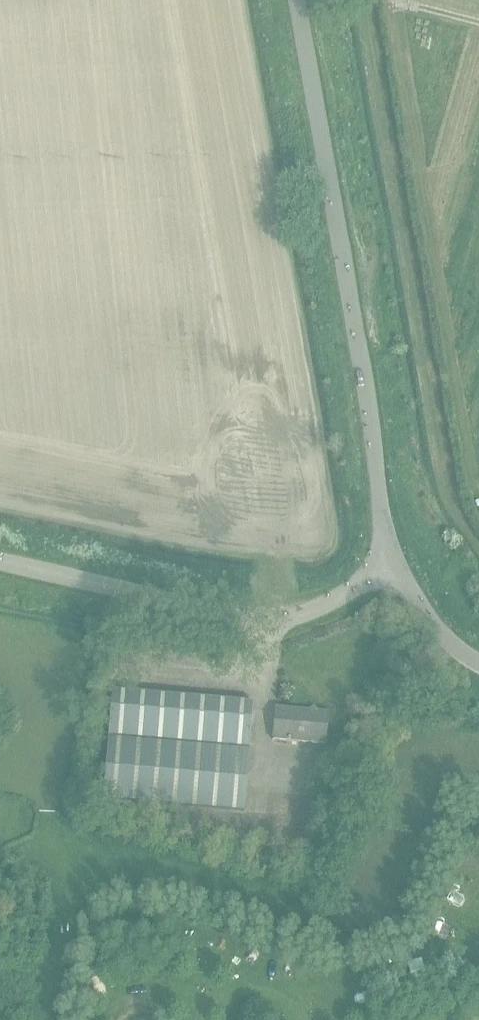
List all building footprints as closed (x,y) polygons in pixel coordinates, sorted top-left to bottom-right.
[(243,809),(252,702),(111,689),(102,797),(243,809)] [(324,742),(328,711),(273,706),(270,736),(324,742)]
